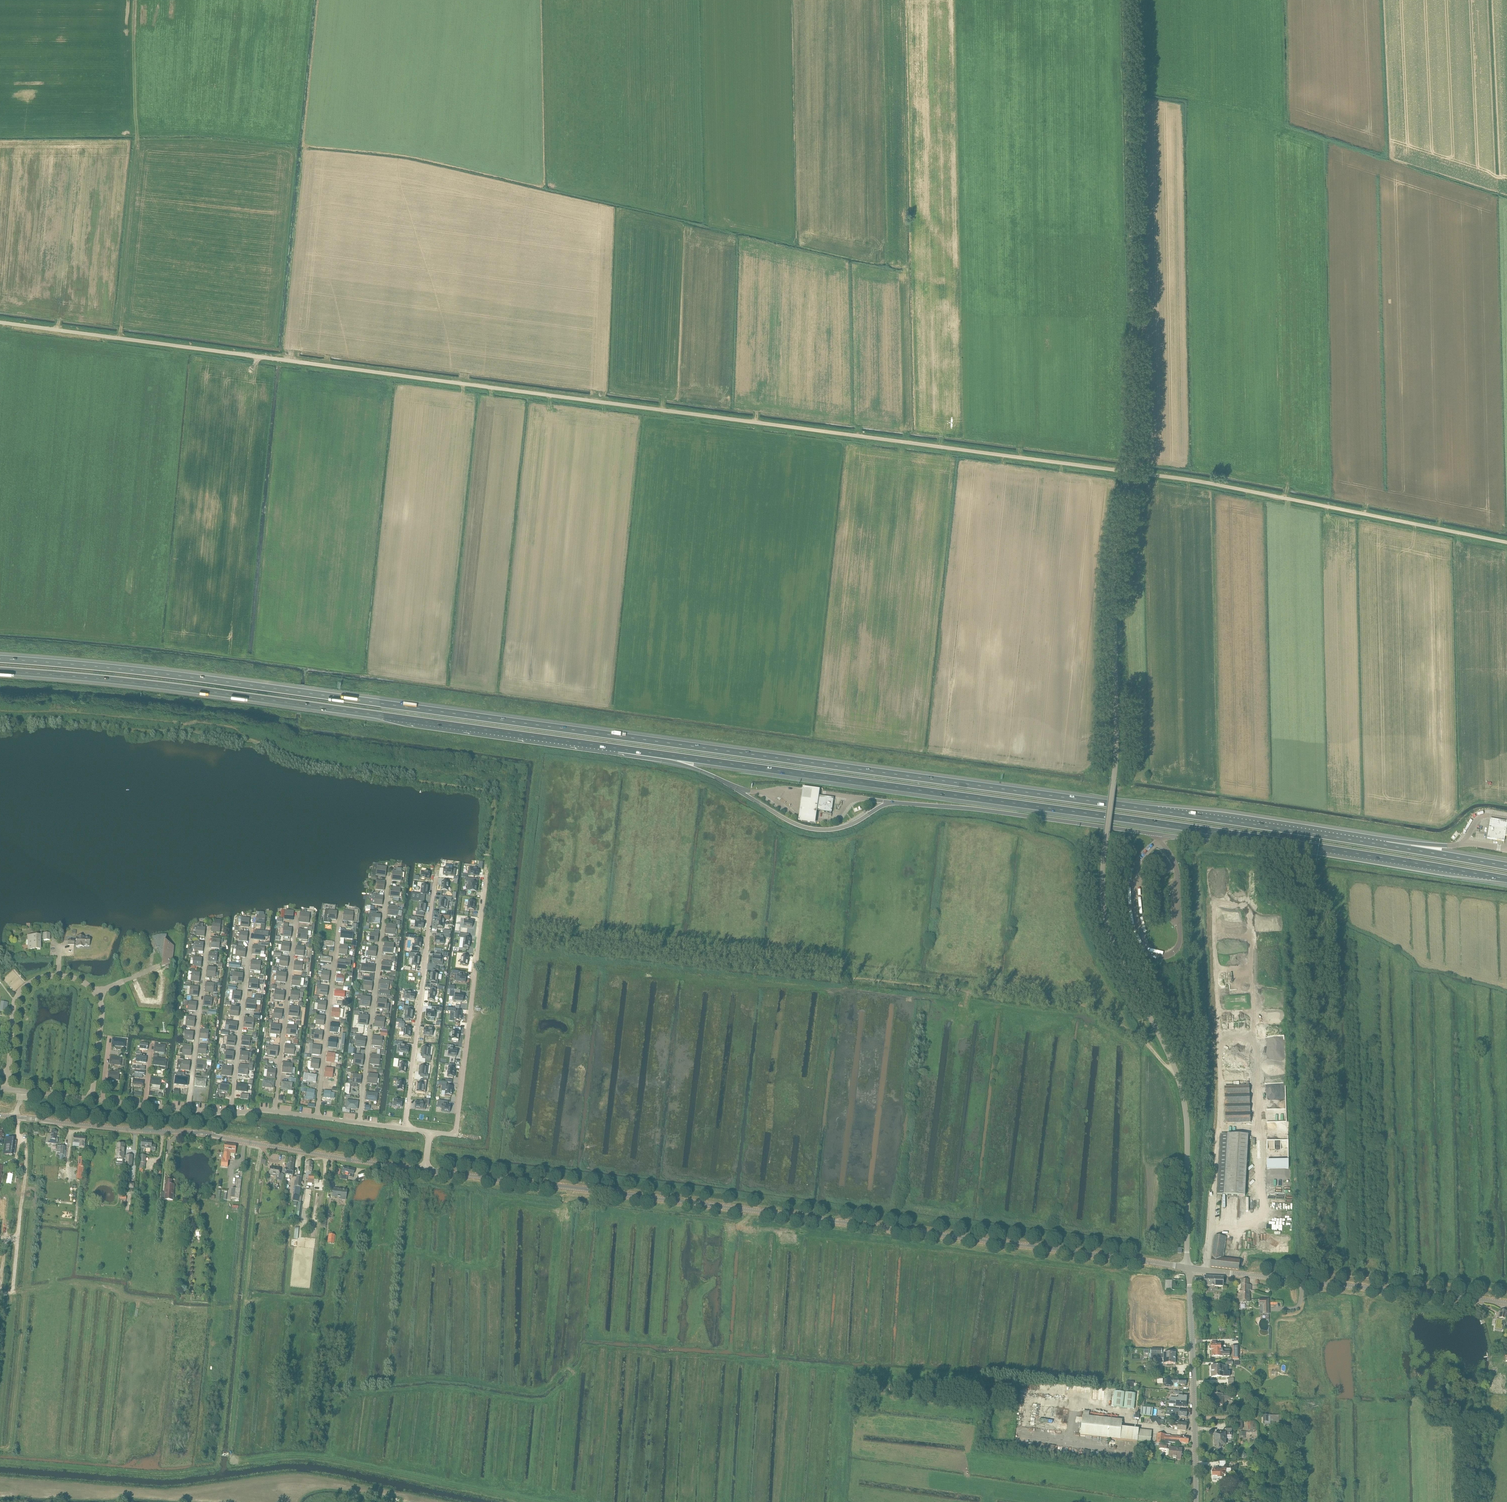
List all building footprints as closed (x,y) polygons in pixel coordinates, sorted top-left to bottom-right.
[(821,801),(821,797),(822,793),(822,790),(804,788),(804,790),(800,817),(800,821),(817,824),(818,819),(819,811),(817,811),(818,801),(821,801)] [(818,801),(817,811),(822,812),(822,811),(832,813),(834,798),(819,796),(819,801),(818,801)] [(1506,822),(1489,819),(1486,839),(1503,841),(1504,837),(1506,822)] [(1164,855),(1156,861),(1161,867),(1169,861),(1164,855)] [(375,863),(374,867),(377,867),(376,875),(385,877),(387,867),(377,866),(378,863),(375,863)] [(444,868),(443,874),(455,876),(456,869),(452,869),(453,866),(446,865),(445,868),(444,868)] [(393,871),(392,880),(401,881),(402,872),(402,869),(397,868),(396,871),(393,871)] [(468,868),(468,875),(478,876),(479,869),(468,868)] [(466,878),(466,882),(468,882),(467,891),(476,892),(477,883),(476,883),(477,879),(466,878)] [(377,881),(376,890),(384,891),(385,882),(377,881)] [(412,893),(411,900),(413,900),(413,901),(418,901),(420,900),(424,901),(425,894),(427,895),(429,886),(422,885),(420,894),(412,893)] [(391,887),(390,897),(393,897),(393,900),(399,901),(399,898),(400,888),(391,887)] [(372,895),(372,900),(373,900),(372,904),(374,904),(382,905),(383,896),(375,895),(372,895)] [(440,900),(439,908),(448,910),(449,901),(451,901),(452,898),(441,896),(441,900),(440,900)] [(468,901),(467,909),(474,910),(474,909),(475,909),(476,906),(475,906),(475,901),(468,901)] [(416,911),(416,915),(424,916),(424,913),(425,913),(426,904),(418,903),(417,911),(416,911)] [(389,906),(388,915),(397,916),(398,907),(389,906)] [(286,910),(285,919),(292,920),(293,911),(286,910)] [(300,913),(299,922),(308,923),(309,914),(306,913),(306,911),(305,910),(304,910),(303,910),(302,910),(302,913),(300,913)] [(329,910),(328,919),(330,919),(336,920),(337,911),(331,911),(329,910)] [(344,911),(343,921),(352,922),(353,912),(344,911)] [(257,915),(256,924),(264,925),(265,916),(264,916),(264,913),(260,912),(259,912),(259,915),(257,915)] [(370,914),(369,922),(372,922),(372,923),(380,923),(381,915),(373,914),(370,914)] [(438,918),(436,928),(443,929),(445,919),(450,919),(450,916),(440,915),(439,918),(438,918)] [(411,916),(411,920),(415,921),(415,928),(423,929),(424,922),(423,921),(417,921),(418,917),(411,916)] [(239,919),(239,920),(239,921),(239,922),(240,923),(241,923),(241,926),(249,927),(250,919),(242,918),(240,918),(239,919)] [(464,919),(464,926),(472,927),(473,920),(464,919)] [(198,927),(197,936),(199,936),(204,936),(205,928),(203,927),(203,924),(199,923),(198,927)] [(213,923),(212,932),(217,932),(219,933),(220,924),(218,924),(213,923)] [(387,924),(385,934),(395,935),(396,925),(387,924)] [(284,927),(283,936),(291,937),(292,928),(284,927)] [(298,930),(297,939),(307,940),(308,931),(298,930)] [(255,931),(254,939),(262,940),(263,932),(255,931)] [(342,931),(341,938),(346,939),(352,939),(353,932),(347,931),(342,931)] [(240,932),(239,941),(247,942),(248,933),(240,932)] [(367,936),(367,940),(370,941),(377,942),(378,933),(371,932),(370,937),(367,936)] [(28,940),(26,940),(26,944),(28,944),(28,949),(36,949),(36,948),(40,948),(40,938),(43,938),(43,940),(50,940),(50,933),(43,934),(43,937),(40,937),(40,936),(35,936),(28,936),(28,940)] [(435,936),(435,943),(444,945),(445,938),(450,939),(450,935),(439,934),(439,937),(435,936)] [(459,934),(459,938),(464,938),(463,948),(468,949),(469,947),(470,947),(471,938),(469,938),(469,935),(459,934)] [(156,937),(152,938),(154,938),(158,948),(155,949),(155,950),(157,949),(158,953),(160,952),(163,959),(162,968),(172,963),(174,946),(165,940),(166,936),(167,936),(163,936),(159,936),(156,937)] [(68,944),(68,945),(74,945),(74,942),(76,942),(76,946),(84,947),(84,946),(89,946),(89,938),(84,937),(77,937),(76,937),(76,940),(68,940),(68,944)] [(212,939),(211,947),(216,948),(219,948),(220,940),(217,939),(212,939)] [(412,947),(412,951),(418,952),(419,948),(421,948),(422,939),(415,939),(414,947),(412,947)] [(193,945),(193,950),(195,950),(198,951),(203,951),(204,943),(199,942),(196,942),(196,945),(193,945)] [(282,943),(281,951),(289,952),(290,943),(282,943)] [(384,943),(383,953),(393,954),(394,944),(384,943)] [(253,945),(252,954),(260,955),(264,956),(264,952),(265,947),(261,946),(253,945)] [(340,945),(339,954),(347,955),(348,946),(340,945)] [(237,947),(236,956),(245,958),(246,948),(237,947)] [(297,947),(296,955),(303,956),(304,947),(297,947)] [(369,947),(368,956),(376,957),(377,948),(369,947)] [(210,952),(209,961),(213,962),(214,962),(217,962),(218,953),(215,953),(210,952)] [(409,952),(409,956),(413,957),(412,965),(419,966),(420,957),(419,957),(419,954),(409,952)] [(433,955),(432,962),(435,962),(434,964),(443,965),(444,956),(448,957),(448,953),(437,952),(436,955),(433,955)] [(462,956),(461,965),(468,966),(469,957),(462,956)] [(194,957),(193,966),(195,966),(196,966),(201,967),(202,958),(197,958),(194,957)] [(280,957),(280,966),(287,967),(288,958),(280,957)] [(338,960),(337,969),(345,970),(346,967),(350,967),(351,961),(346,961),(338,960)] [(251,961),(250,970),(254,970),(254,973),(260,974),(260,971),(261,962),(251,961)] [(295,962),(294,970),(302,971),(303,962),(295,962)] [(382,962),(381,971),(390,972),(391,963),(382,962)] [(362,964),(361,971),(374,972),(375,966),(362,964)] [(208,967),(207,976),(212,977),(215,977),(216,968),(213,968),(208,967)] [(431,973),(430,982),(431,982),(431,984),(438,985),(439,974),(435,973),(435,970),(432,970),(432,973),(431,973)] [(453,970),(453,974),(458,974),(457,981),(466,982),(466,975),(458,974),(459,971),(453,970)] [(322,971),(321,980),(329,981),(330,972),(322,971)] [(192,972),(191,981),(194,981),(199,982),(200,973),(195,973),(192,972)] [(277,972),(276,982),(286,983),(287,973),(277,972)] [(234,973),(233,982),(242,983),(243,974),(234,973)] [(409,975),(408,982),(417,983),(418,976),(409,975)] [(293,977),(292,985),(300,986),(300,985),(303,986),(304,979),(301,979),(301,978),(293,977)] [(249,979),(248,989),(257,990),(259,980),(249,979)] [(380,980),(379,990),(380,990),(379,994),(390,995),(391,991),(388,991),(389,985),(389,981),(380,980)] [(365,982),(364,991),(371,991),(372,983),(365,982)] [(206,983),(206,992),(210,992),(213,992),(216,993),(217,984),(214,984),(211,983),(206,983)] [(191,986),(190,995),(193,995),(198,996),(198,987),(194,987),(191,986)] [(320,986),(319,995),(327,996),(328,987),(320,986)] [(429,991),(428,1000),(435,1001),(436,989),(430,988),(430,991),(429,991)] [(450,989),(449,996),(453,997),(452,1001),(462,1002),(463,1001),(464,994),(458,993),(459,990),(450,989)] [(230,991),(229,998),(232,998),(232,1000),(240,1001),(241,992),(233,991),(230,991)] [(275,991),(274,1000),(284,1001),(285,992),(275,991)] [(404,991),(403,998),(415,1000),(416,993),(404,991)] [(291,992),(291,1000),(298,1001),(299,992),(291,992)] [(361,996),(360,1006),(369,1007),(371,998),(361,996)] [(205,997),(204,1006),(211,1007),(212,998),(205,997)] [(247,999),(246,1009),(255,1010),(256,1001),(247,999)] [(378,999),(377,1008),(386,1009),(387,1000),(378,999)] [(319,1001),(318,1010),(325,1011),(327,1002),(319,1001)] [(189,1002),(188,1010),(191,1010),(196,1011),(197,1002),(192,1002),(189,1002)] [(290,1006),(289,1016),(298,1017),(299,1007),(290,1006)] [(404,1006),(404,1010),(405,1010),(404,1021),(409,1021),(409,1019),(412,1019),(413,1011),(409,1010),(409,1007),(404,1006)] [(231,1007),(230,1016),(238,1016),(239,1008),(231,1007)] [(427,1010),(426,1017),(435,1018),(436,1011),(440,1012),(440,1008),(432,1007),(431,1010),(427,1010)] [(448,1007),(448,1011),(450,1012),(449,1021),(453,1021),(457,1022),(457,1021),(461,1021),(461,1020),(462,1020),(462,1018),(461,1017),(462,1013),(456,1012),(456,1008),(455,1008),(448,1007)] [(333,1008),(332,1017),(340,1018),(341,1009),(333,1008)] [(275,1009),(274,1018),(282,1019),(283,1010),(275,1009)] [(203,1015),(202,1024),(209,1025),(210,1020),(212,1021),(213,1016),(203,1015)] [(359,1015),(358,1024),(367,1026),(368,1016),(359,1015)] [(317,1016),(316,1024),(324,1025),(325,1017),(317,1016)] [(187,1017),(186,1026),(189,1026),(194,1027),(195,1018),(190,1017),(187,1017)] [(376,1017),(374,1027),(384,1028),(385,1018),(376,1017)] [(245,1018),(244,1027),(253,1029),(254,1019),(245,1018)] [(226,1026),(225,1030),(229,1030),(236,1031),(237,1023),(230,1022),(226,1021),(226,1026)] [(331,1023),(330,1032),(338,1033),(339,1024),(331,1023)] [(272,1024),(271,1034),(280,1035),(281,1025),(272,1024)] [(288,1025),(287,1034),(296,1036),(297,1026),(288,1025)] [(424,1028),(423,1035),(432,1036),(433,1026),(429,1025),(429,1028),(424,1028)] [(201,1030),(200,1039),(208,1039),(209,1031),(201,1030)] [(453,1030),(451,1041),(458,1042),(460,1031),(453,1030)] [(186,1031),(185,1040),(187,1040),(192,1041),(193,1032),(188,1031),(186,1031)] [(315,1031),(314,1039),(322,1040),(323,1031),(315,1031)] [(228,1036),(227,1045),(235,1046),(236,1037),(228,1036)] [(373,1036),(372,1046),(381,1047),(382,1037),(373,1036)] [(243,1037),(242,1045),(249,1046),(250,1038),(243,1037)] [(357,1037),(356,1046),(365,1047),(366,1038),(360,1037),(357,1037)] [(329,1038),(328,1047),(336,1048),(337,1039),(329,1038)] [(113,1039),(112,1045),(117,1046),(125,1047),(125,1042),(126,1042),(126,1040),(124,1039),(124,1040),(118,1039),(113,1039)] [(286,1044),(284,1054),(294,1055),(295,1045),(286,1044)] [(199,1045),(198,1054),(206,1055),(207,1046),(199,1045)] [(310,1045),(309,1050),(313,1050),(312,1054),(320,1055),(321,1046),(313,1045),(310,1045)] [(398,1045),(397,1052),(408,1053),(409,1046),(398,1045)] [(448,1045),(447,1050),(448,1050),(448,1055),(456,1056),(457,1050),(453,1049),(453,1046),(448,1045)] [(180,1049),(180,1053),(183,1054),(183,1055),(186,1055),(191,1056),(192,1047),(186,1046),(184,1046),(184,1049),(180,1049)] [(269,1046),(268,1056),(277,1057),(278,1047),(269,1046)] [(422,1047),(421,1056),(422,1056),(422,1058),(425,1058),(425,1060),(430,1061),(431,1057),(429,1056),(430,1046),(425,1046),(425,1048),(422,1047)] [(226,1051),(225,1060),(233,1061),(234,1052),(226,1051)] [(241,1052),(240,1060),(248,1061),(249,1052),(241,1052)] [(327,1053),(326,1062),(334,1063),(335,1054),(327,1053)] [(354,1055),(353,1065),(363,1066),(364,1056),(354,1055)] [(371,1055),(370,1064),(379,1065),(380,1056),(371,1055)] [(111,1057),(110,1064),(118,1065),(121,1066),(121,1063),(121,1059),(111,1057)] [(154,1058),(153,1065),(158,1065),(165,1066),(166,1060),(159,1059),(154,1058)] [(312,1059),(311,1068),(319,1069),(320,1060),(312,1059)] [(197,1060),(196,1070),(205,1071),(206,1066),(211,1066),(212,1061),(207,1061),(197,1060)] [(182,1061),(181,1070),(189,1071),(190,1062),(182,1061)] [(283,1063),(282,1073),(292,1074),(293,1064),(283,1063)] [(400,1063),(399,1072),(406,1073),(407,1064),(400,1063)] [(420,1066),(419,1074),(420,1074),(420,1076),(423,1076),(423,1079),(428,1080),(429,1075),(427,1075),(428,1065),(423,1064),(423,1066),(420,1066)] [(449,1064),(447,1076),(454,1077),(455,1068),(454,1068),(455,1065),(449,1064)] [(239,1065),(238,1074),(247,1075),(248,1072),(252,1072),(252,1066),(248,1066),(239,1065)] [(223,1066),(222,1075),(231,1076),(232,1067),(223,1066)] [(326,1068),(325,1077),(330,1077),(332,1078),(333,1069),(331,1069),(326,1068)] [(268,1069),(267,1078),(275,1079),(276,1070),(268,1069)] [(109,1072),(108,1079),(113,1079),(116,1080),(119,1081),(119,1078),(119,1073),(114,1073),(109,1072)] [(304,1073),(303,1081),(306,1081),(311,1082),(316,1082),(317,1075),(312,1074),(307,1074),(304,1073)] [(351,1074),(350,1079),(353,1080),(353,1083),(352,1087),(357,1087),(358,1084),(360,1084),(361,1075),(354,1075),(351,1074)] [(369,1074),(368,1083),(377,1084),(378,1075),(369,1074)] [(177,1077),(176,1084),(187,1085),(188,1078),(177,1077)] [(196,1078),(195,1086),(206,1087),(207,1080),(196,1078)] [(263,1080),(263,1087),(274,1089),(274,1081),(263,1080)] [(418,1083),(417,1092),(426,1093),(427,1080),(420,1080),(420,1083),(418,1083)] [(281,1082),(280,1089),(292,1091),(293,1083),(281,1082)] [(439,1085),(442,1086),(441,1091),(445,1091),(445,1096),(449,1096),(449,1095),(452,1095),(453,1087),(447,1086),(447,1082),(440,1082),(439,1085)] [(237,1084),(236,1090),(245,1091),(245,1092),(247,1092),(247,1090),(247,1085),(237,1084)] [(1249,1085),(1225,1085),(1227,1123),(1251,1123),(1249,1085)] [(307,1089),(306,1096),(314,1097),(314,1095),(315,1090),(307,1089)] [(367,1092),(366,1100),(377,1101),(378,1094),(367,1092)] [(416,1101),(415,1108),(425,1109),(426,1105),(429,1105),(430,1099),(424,1099),(423,1102),(416,1101)] [(347,1100),(346,1108),(357,1109),(358,1102),(347,1100)] [(438,1100),(437,1107),(442,1107),(441,1111),(450,1112),(451,1105),(448,1105),(448,1101),(438,1100)] [(46,1143),(57,1144),(58,1138),(56,1138),(57,1131),(52,1130),(51,1134),(47,1134),(47,1139),(46,1143)] [(1221,1134),(1217,1194),(1265,1197),(1268,1149),(1247,1148),(1248,1135),(1221,1134)] [(84,1148),(85,1142),(85,1137),(73,1136),(73,1143),(80,1144),(79,1147),(84,1148)] [(14,1140),(9,1139),(7,1154),(12,1154),(13,1154),(15,1154),(17,1141),(14,1141),(14,1140)] [(151,1151),(155,1151),(156,1145),(152,1145),(152,1141),(142,1140),(141,1152),(145,1152),(145,1149),(151,1149),(151,1151)] [(125,1144),(117,1144),(116,1158),(124,1159),(126,1159),(126,1166),(132,1167),(133,1156),(127,1155),(127,1156),(124,1156),(125,1144)] [(225,1144),(224,1152),(224,1157),(222,1156),(221,1165),(228,1166),(228,1159),(230,1159),(230,1153),(232,1153),(232,1150),(236,1150),(236,1145),(225,1144)] [(285,1175),(293,1176),(294,1170),(293,1170),(295,1159),(289,1158),(289,1163),(287,1163),(286,1169),(285,1173),(285,1175)] [(314,1183),(314,1179),(315,1176),(311,1176),(312,1162),(307,1162),(306,1171),(306,1175),(308,1175),(308,1182),(314,1183)] [(271,1167),(269,1174),(276,1175),(276,1180),(282,1181),(283,1174),(280,1173),(280,1168),(271,1167)] [(344,1167),(342,1173),(346,1174),(347,1172),(350,1173),(349,1177),(353,1178),(355,1169),(344,1167)] [(299,1202),(302,1177),(297,1176),(296,1183),(295,1183),(294,1186),(295,1186),(293,1201),(299,1202)] [(232,1188),(231,1198),(238,1199),(240,1179),(236,1178),(235,1188),(232,1188)] [(167,1180),(166,1193),(161,1192),(161,1199),(165,1199),(173,1200),(174,1185),(172,1185),(172,1184),(171,1184),(171,1181),(167,1180)] [(339,1199),(345,1200),(347,1191),(334,1189),(333,1196),(339,1197),(339,1199)] [(318,1194),(317,1206),(325,1207),(326,1195),(318,1194)] [(1223,1257),(1224,1248),(1226,1237),(1215,1236),(1211,1267),(1239,1270),(1240,1259),(1223,1257)] [(1165,1290),(1184,1291),(1185,1275),(1173,1274),(1172,1281),(1165,1281),(1165,1290)] [(1224,1277),(1204,1276),(1204,1286),(1209,1286),(1223,1287),(1224,1277)] [(1238,1294),(1238,1302),(1250,1302),(1249,1290),(1251,1290),(1251,1285),(1248,1285),(1249,1279),(1242,1279),(1241,1284),(1241,1290),(1240,1290),(1240,1294),(1238,1294)] [(1269,1299),(1259,1299),(1260,1305),(1263,1305),(1263,1311),(1263,1314),(1266,1314),(1269,1314),(1269,1299)] [(1495,1329),(1502,1330),(1503,1325),(1502,1325),(1503,1320),(1505,1321),(1506,1319),(1506,1318),(1506,1312),(1506,1311),(1500,1310),(1498,1318),(1499,1318),(1499,1319),(1497,1319),(1496,1328),(1495,1328),(1495,1329)] [(1216,1345),(1216,1342),(1211,1342),(1211,1345),(1211,1346),(1210,1347),(1210,1349),(1211,1349),(1211,1350),(1212,1357),(1217,1356),(1230,1356),(1230,1349),(1221,1350),(1221,1345),(1216,1345)] [(1162,1348),(1152,1349),(1152,1353),(1152,1357),(1158,1357),(1158,1358),(1164,1358),(1164,1360),(1164,1364),(1170,1364),(1175,1364),(1175,1359),(1175,1353),(1170,1353),(1162,1353),(1162,1348)] [(1136,1393),(1115,1391),(1113,1406),(1135,1408),(1136,1393)] [(1056,1424),(1063,1424),(1064,1417),(1068,1418),(1069,1410),(1058,1408),(1056,1424)] [(1179,1416),(1182,1417),(1187,1417),(1188,1410),(1183,1410),(1180,1409),(1167,1408),(1166,1414),(1179,1415),(1179,1416)] [(1083,1415),(1083,1417),(1076,1417),(1076,1423),(1082,1423),(1081,1435),(1110,1438),(1109,1445),(1115,1445),(1116,1438),(1150,1442),(1152,1430),(1122,1427),(1122,1420),(1117,1419),(1089,1415),(1090,1412),(1084,1412),(1083,1415)] [(1281,1422),(1281,1415),(1263,1416),(1264,1422),(1265,1422),(1265,1425),(1271,1425),(1271,1422),(1281,1422)] [(1150,1416),(1150,1419),(1153,1423),(1156,1421),(1158,1425),(1160,1426),(1162,1424),(1158,1417),(1150,1416)] [(1173,1425),(1178,1426),(1178,1430),(1186,1431),(1187,1424),(1182,1423),(1174,1422),(1173,1425)] [(1219,1434),(1215,1434),(1215,1445),(1217,1445),(1217,1448),(1222,1448),(1222,1445),(1223,1445),(1225,1445),(1225,1438),(1232,1438),(1231,1435),(1232,1435),(1232,1431),(1232,1427),(1226,1428),(1226,1431),(1225,1431),(1224,1431),(1219,1432),(1219,1434)] [(1164,1444),(1168,1444),(1168,1442),(1180,1443),(1180,1442),(1188,1443),(1189,1437),(1184,1437),(1183,1437),(1183,1436),(1180,1436),(1180,1437),(1170,1436),(1165,1436),(1165,1434),(1157,1434),(1157,1443),(1164,1444)] [(1169,1456),(1176,1457),(1181,1458),(1182,1449),(1177,1448),(1170,1447),(1169,1456)] [(1231,1469),(1218,1469),(1213,1469),(1213,1472),(1213,1477),(1213,1480),(1218,1480),(1218,1478),(1222,1478),(1223,1477),(1223,1475),(1225,1475),(1226,1473),(1231,1473),(1231,1469)]
